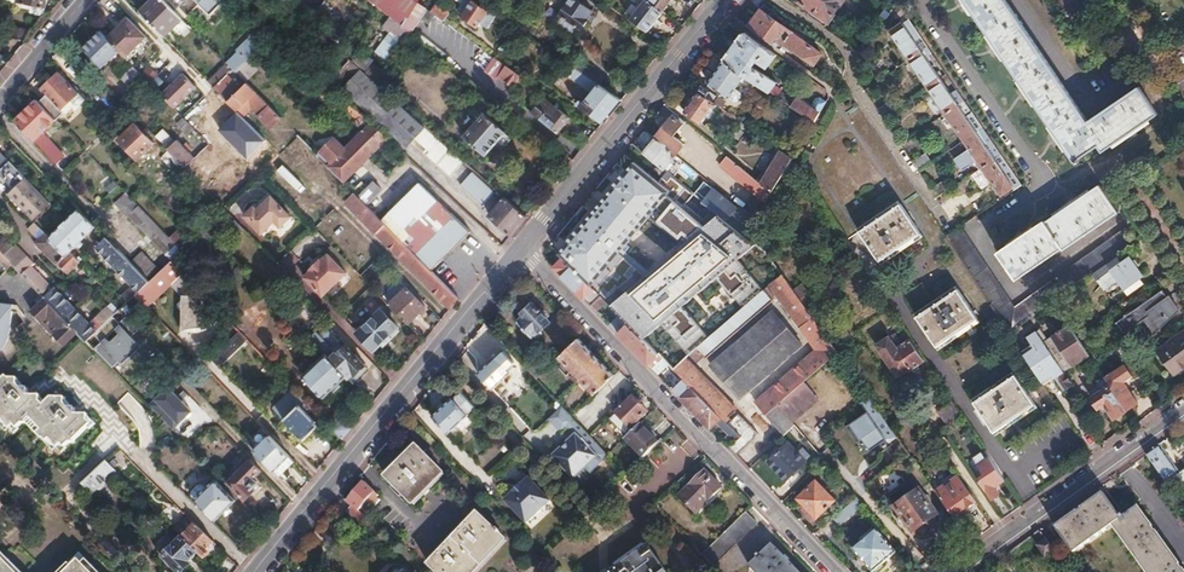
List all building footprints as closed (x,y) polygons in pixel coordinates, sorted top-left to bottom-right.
[(17,4),(32,6),(44,8),(45,8),(47,0),(18,0),(17,4)] [(140,13),(164,38),(183,20),(163,0),(153,0),(140,13)] [(191,19),(202,8),(213,19),(226,5),(220,0),(172,0),(191,19)] [(401,27),(411,15),(429,28),(437,18),(415,2),(417,0),(367,0),(401,27)] [(415,2),(437,18),(443,22),(449,15),(434,5),(431,10),(418,0),(417,0),(415,2)] [(461,5),(463,3),(469,7),(462,18),(477,28),(479,24),(487,29),(495,17),(470,0),(454,0),(461,5)] [(552,26),(570,38),(577,28),(581,30),(589,19),(588,18),(592,12),(574,0),(570,0),(552,26)] [(629,21),(647,33),(662,13),(643,0),(631,0),(631,2),(639,7),(629,21)] [(662,13),(671,0),(643,0),(662,13)] [(798,1),(810,10),(808,14),(826,27),(845,0),(799,0),(798,1)] [(1074,162),(1097,146),(1102,153),(1156,116),(1138,88),(1087,123),(1005,0),(965,0),(1074,162)] [(880,1),(873,10),(887,21),(893,12),(880,1)] [(32,6),(31,10),(33,14),(40,15),(44,11),(44,8),(32,6)] [(761,11),(748,28),(775,46),(779,41),(783,44),(792,33),(761,11)] [(665,22),(664,26),(675,34),(682,27),(668,17),(665,22)] [(126,21),(106,41),(118,52),(117,53),(124,60),(145,39),(126,21)] [(902,24),(890,32),(908,60),(920,52),(902,24)] [(387,60),(402,40),(390,31),(375,52),(387,60)] [(745,32),(724,60),(745,75),(772,94),(775,89),(772,87),(776,82),(751,64),(753,61),(754,62),(757,58),(768,66),(776,55),(745,32)] [(99,33),(83,48),(102,68),(117,53),(118,52),(106,41),(99,33)] [(792,33),(783,44),(813,65),(821,54),(792,33)] [(256,35),(227,65),(232,70),(235,73),(250,58),(264,43),(256,35)] [(412,36),(405,45),(414,53),(418,48),(433,60),(437,55),(412,36)] [(779,41),(775,46),(780,50),(782,47),(783,44),(779,41)] [(504,42),(498,50),(505,55),(511,47),(504,42)] [(920,52),(908,60),(927,87),(938,79),(920,52)] [(250,58),(235,73),(244,83),(260,68),(250,58)] [(349,60),(328,82),(334,88),(340,94),(345,89),(407,146),(423,127),(384,93),(373,83),(349,60)] [(560,60),(557,65),(565,70),(562,75),(588,92),(590,96),(582,104),(579,101),(575,106),(601,124),(621,100),(560,60)] [(724,60),(708,84),(733,102),(739,102),(742,98),(741,93),(739,91),(735,89),(745,75),(724,60)] [(499,62),(491,73),(497,77),(505,67),(499,62)] [(163,75),(175,80),(180,69),(168,64),(163,75)] [(150,65),(143,73),(151,82),(159,74),(150,65)] [(138,74),(132,67),(119,80),(125,86),(138,74)] [(505,67),(497,77),(511,87),(517,91),(525,81),(505,67)] [(385,69),(373,83),(384,93),(397,79),(385,69)] [(46,95),(38,102),(55,120),(57,121),(64,114),(61,110),(71,100),(79,93),(59,72),(40,90),(46,95)] [(182,75),(161,97),(173,110),(195,88),(182,75)] [(553,78),(547,85),(564,97),(570,90),(553,78)] [(938,79),(927,87),(945,114),(957,106),(938,79)] [(328,82),(317,94),(322,99),(334,88),(328,82)] [(247,85),(227,102),(242,117),(246,113),(239,107),(246,101),(309,164),(313,161),(315,164),(320,159),(317,157),(303,143),(297,136),(247,85)] [(697,92),(684,111),(701,124),(716,105),(705,98),(709,92),(703,87),(698,92),(697,92)] [(79,93),(71,100),(78,107),(85,100),(79,93)] [(177,108),(183,115),(195,106),(189,98),(177,108)] [(542,99),(530,114),(556,135),(573,115),(556,103),(553,107),(542,99)] [(36,100),(15,120),(49,155),(55,150),(40,135),(55,120),(38,102),(36,100)] [(806,104),(799,112),(814,122),(820,113),(806,104)] [(352,105),(346,111),(357,121),(362,115),(352,105)] [(957,106),(945,114),(963,141),(975,133),(957,106)] [(195,109),(184,120),(208,144),(214,150),(225,139),(195,109)] [(483,114),(461,139),(484,159),(498,142),(500,145),(505,147),(511,141),(507,137),(505,134),(506,133),(483,114)] [(674,114),(654,138),(674,154),(675,155),(683,145),(673,136),(685,123),(674,114)] [(182,118),(176,124),(202,150),(208,144),(184,120),(182,118)] [(371,123),(353,142),(369,157),(387,138),(371,123)] [(135,125),(119,140),(137,159),(155,141),(148,134),(150,132),(146,128),(145,130),(143,128),(141,130),(135,125)] [(303,130),(297,136),(303,143),(310,136),(303,130)] [(968,149),(953,159),(961,170),(976,160),(981,168),(993,160),(975,133),(963,141),(968,149)] [(165,134),(158,141),(167,151),(175,144),(165,134)] [(654,138),(642,152),(662,169),(674,154),(654,138)] [(264,140),(246,159),(259,173),(278,154),(264,140)] [(333,140),(317,157),(320,159),(328,168),(344,151),(333,140)] [(175,144),(167,151),(184,168),(194,159),(177,142),(175,144)] [(346,149),(362,164),(369,157),(353,142),(346,149)] [(768,161),(756,181),(771,193),(792,159),(776,148),(773,154),(777,156),(772,164),(768,161)] [(344,151),(328,168),(329,169),(334,174),(344,184),(362,164),(346,149),(344,151)] [(16,187),(9,194),(33,219),(49,203),(0,151),(0,171),(16,187)] [(642,152),(561,258),(599,295),(658,354),(663,359),(665,361),(671,367),(687,354),(766,288),(770,285),(781,275),(760,242),(745,236),(727,222),(702,201),(696,197),(662,169),(642,152)] [(773,154),(768,161),(772,164),(777,156),(773,154)] [(726,156),(719,166),(765,203),(771,193),(756,181),(726,156)] [(924,156),(913,164),(918,172),(930,164),(924,156)] [(274,171),(296,193),(309,181),(287,159),(274,171)] [(993,160),(981,168),(1000,195),(1011,187),(993,160)] [(218,180),(229,197),(245,186),(234,169),(218,180)] [(329,169),(321,177),(326,182),(334,174),(329,169)] [(334,174),(326,182),(342,198),(341,199),(449,309),(458,299),(431,272),(397,237),(388,228),(367,207),(358,199),(344,184),(334,174)] [(200,176),(196,180),(203,188),(208,183),(200,176)] [(104,177),(99,183),(112,192),(117,185),(104,177)] [(944,180),(930,190),(935,197),(949,187),(944,180)] [(373,184),(358,199),(367,207),(382,192),(373,184)] [(419,184),(388,216),(394,222),(403,231),(397,237),(431,272),(470,232),(419,184)] [(706,186),(696,197),(702,201),(711,189),(706,186)] [(1042,221),(996,253),(1016,281),(1062,249),(1063,251),(1117,213),(1098,186),(1093,190),(1044,223),(1042,221)] [(386,217),(402,200),(388,187),(372,205),(386,217)] [(711,189),(702,201),(727,222),(737,209),(711,189)] [(125,192),(113,204),(126,217),(127,216),(171,262),(182,251),(174,243),(169,237),(129,196),(125,192)] [(253,205),(243,215),(261,233),(274,221),(280,227),(291,216),(271,195),(257,208),(253,205)] [(504,200),(489,217),(510,235),(524,218),(504,200)] [(901,203),(860,231),(880,262),(922,234),(901,203)] [(49,238),(48,238),(65,256),(70,251),(77,244),(80,247),(83,245),(80,242),(96,226),(78,208),(49,238)] [(737,209),(727,222),(745,236),(754,222),(737,209)] [(193,215),(185,222),(195,232),(202,225),(193,215)] [(233,219),(225,227),(235,237),(243,229),(233,219)] [(394,222),(388,228),(397,237),(403,231),(394,222)] [(960,227),(945,237),(1010,334),(1053,303),(1135,242),(1126,228),(1014,309),(960,227)] [(176,230),(169,237),(174,243),(181,236),(176,230)] [(44,233),(34,243),(55,264),(57,262),(67,272),(81,258),(78,256),(76,258),(70,251),(65,256),(48,238),(49,238),(44,233)] [(3,256),(11,248),(0,236),(0,252),(3,256)] [(107,238),(97,248),(138,292),(149,282),(130,262),(107,238)] [(11,248),(3,256),(12,265),(41,294),(49,286),(11,248)] [(7,270),(12,265),(3,256),(0,252),(0,263),(7,270)] [(141,252),(130,262),(149,282),(160,271),(141,252)] [(311,271),(304,277),(323,296),(346,273),(327,254),(321,260),(320,259),(310,269),(311,271)] [(1114,276),(1100,286),(1110,299),(1143,276),(1129,257),(1110,271),(1114,276)] [(561,258),(552,267),(589,305),(599,295),(561,258)] [(138,292),(134,296),(145,307),(181,273),(171,262),(160,271),(149,282),(138,292)] [(818,350),(755,403),(780,432),(790,421),(783,412),(776,404),(796,387),(837,353),(836,351),(826,337),(806,310),(799,301),(781,275),(770,285),(818,350)] [(54,288),(44,298),(45,299),(79,333),(80,335),(86,341),(115,314),(108,307),(89,324),(54,288)] [(405,288),(389,305),(407,323),(424,307),(405,288)] [(687,354),(671,367),(682,378),(740,435),(734,441),(728,447),(735,455),(757,433),(691,366),(703,356),(705,358),(773,302),(766,294),(769,292),(766,288),(687,354)] [(959,288),(917,317),(937,345),(979,317),(959,288)] [(1162,290),(1117,323),(1124,333),(1150,314),(1160,328),(1177,311),(1162,290)] [(127,292),(120,298),(126,304),(132,298),(127,292)] [(208,292),(178,294),(180,330),(210,328),(208,292)] [(599,295),(589,305),(652,369),(663,359),(658,354),(599,295)] [(807,295),(799,301),(806,310),(814,304),(807,295)] [(45,299),(31,313),(65,346),(79,333),(45,299)] [(524,316),(517,323),(533,338),(550,321),(532,304),(522,314),(524,316)] [(4,339),(9,321),(8,306),(0,306),(0,345),(4,339)] [(115,314),(86,341),(96,350),(120,325),(127,319),(119,310),(115,314)] [(380,311),(358,333),(374,349),(396,328),(380,311)] [(772,312),(715,359),(745,392),(801,345),(772,312)] [(140,345),(120,325),(96,350),(110,364),(115,360),(120,365),(140,345)] [(1035,348),(1024,356),(1043,383),(1061,370),(1062,372),(1083,358),(1088,355),(1079,341),(1069,326),(1052,338),(1067,359),(1059,365),(1036,332),(1027,338),(1035,348)] [(1157,351),(1171,370),(1183,361),(1183,332),(1157,351)] [(891,336),(877,346),(897,376),(908,368),(909,370),(923,361),(906,335),(895,342),(891,336)] [(577,338),(558,355),(575,373),(576,372),(579,374),(576,377),(578,379),(581,376),(582,378),(581,379),(595,393),(613,375),(577,338)] [(852,339),(836,351),(837,353),(844,362),(860,350),(852,339)] [(336,352),(329,359),(345,376),(348,379),(353,374),(354,375),(364,366),(345,345),(337,353),(336,352)] [(860,350),(844,362),(845,363),(861,352),(860,350)] [(495,357),(478,374),(493,390),(510,373),(507,370),(511,367),(508,363),(510,361),(503,353),(497,359),(495,357)] [(324,354),(301,375),(323,398),(345,376),(329,359),(324,354)] [(1088,355),(1083,358),(1087,363),(1091,359),(1088,355)] [(1107,355),(1094,363),(1104,378),(1117,369),(1107,355)] [(528,356),(521,363),(525,367),(534,377),(542,370),(528,356)] [(663,359),(652,369),(655,373),(661,367),(660,366),(665,361),(663,359)] [(1171,370),(1174,375),(1183,368),(1183,361),(1171,370)] [(542,370),(534,377),(539,382),(553,368),(549,364),(542,370)] [(1117,369),(1104,378),(1109,385),(1126,411),(1137,403),(1123,382),(1131,376),(1123,364),(1117,369)] [(525,367),(518,373),(527,383),(534,377),(525,367)] [(1062,372),(1054,378),(1063,391),(1071,385),(1062,372)] [(0,380),(0,417),(2,419),(5,416),(12,423),(16,419),(22,425),(25,422),(44,441),(48,437),(56,444),(59,441),(66,448),(90,423),(86,420),(87,414),(74,413),(74,406),(68,406),(65,404),(66,396),(51,396),(46,401),(42,397),(43,390),(28,390),(28,385),(21,385),(18,381),(18,375),(13,374),(10,377),(7,373),(0,380)] [(572,373),(565,381),(572,388),(579,381),(578,379),(576,377),(572,373)] [(1016,373),(975,401),(995,431),(1036,403),(1016,373)] [(682,378),(671,389),(708,427),(714,421),(734,441),(740,435),(682,378)] [(1109,385),(1090,398),(1097,409),(1103,405),(1113,420),(1126,411),(1109,385)] [(796,387),(776,404),(783,412),(802,395),(796,387)] [(171,427),(189,411),(166,388),(149,403),(171,427)] [(271,409),(282,420),(302,441),(318,425),(323,420),(293,388),(271,409)] [(451,399),(432,417),(452,439),(471,421),(465,416),(474,407),(460,393),(452,400),(451,399)] [(872,395),(861,401),(868,413),(848,424),(858,443),(864,439),(871,452),(896,438),(872,395)] [(633,397),(618,411),(633,425),(647,412),(633,397)] [(952,402),(937,412),(947,426),(961,416),(952,402)] [(569,424),(573,419),(561,406),(549,417),(561,430),(569,424)] [(336,413),(326,423),(342,439),(351,428),(336,413)] [(573,419),(569,424),(577,432),(582,428),(573,419)] [(639,423),(624,438),(643,457),(658,442),(639,423)] [(606,455),(582,428),(577,432),(551,457),(571,479),(583,468),(589,473),(600,463),(599,462),(606,455)] [(268,436),(253,450),(276,475),(292,460),(268,436)] [(786,442),(767,461),(784,479),(809,455),(804,450),(799,455),(786,442)] [(1146,454),(1146,455),(1170,488),(1183,479),(1183,481),(1183,469),(1180,472),(1160,444),(1146,454)] [(416,445),(385,476),(410,503),(442,471),(416,445)] [(836,467),(840,463),(828,449),(823,454),(836,467)] [(985,451),(974,458),(984,473),(976,478),(990,499),(998,493),(993,486),(1004,479),(985,451)] [(250,460),(227,482),(244,500),(254,490),(252,487),(255,483),(252,480),(260,471),(250,460)] [(105,462),(81,485),(92,496),(109,480),(107,478),(111,474),(117,479),(120,476),(105,462)] [(704,471),(678,496),(695,514),(723,487),(713,477),(711,479),(704,471)] [(897,492),(896,477),(883,478),(884,492),(897,492)] [(957,477),(935,493),(953,518),(975,503),(957,477)] [(513,493),(505,501),(526,524),(550,501),(528,479),(520,487),(519,485),(512,492),(513,493)] [(815,479),(796,497),(807,508),(805,510),(805,515),(809,519),(815,518),(834,499),(815,479)] [(204,491),(194,501),(214,521),(235,501),(214,481),(204,491)] [(352,505),(346,512),(359,525),(365,517),(358,510),(365,500),(373,508),(379,500),(376,497),(378,495),(364,482),(348,500),(352,505)] [(196,483),(186,493),(194,501),(204,491),(196,483)] [(921,490),(896,508),(913,532),(938,514),(921,490)] [(1055,527),(1073,552),(1112,524),(1146,571),(1183,571),(1137,507),(1121,518),(1103,493),(1055,527)] [(855,498),(844,509),(849,515),(861,505),(855,498)] [(234,506),(230,523),(251,528),(255,512),(234,506)] [(746,510),(700,555),(712,567),(758,522),(746,510)] [(429,564),(437,571),(472,571),(505,537),(478,512),(429,564)] [(188,519),(175,531),(182,538),(197,553),(202,559),(211,551),(209,548),(213,544),(188,519)] [(852,549),(872,571),(895,552),(875,529),(852,549)] [(156,551),(178,571),(184,571),(190,565),(187,562),(197,553),(182,538),(176,545),(169,537),(156,551)] [(1046,541),(1040,545),(1045,553),(1052,548),(1046,541)] [(749,565),(756,571),(800,571),(772,542),(749,565)] [(667,571),(648,544),(640,550),(639,548),(606,571),(666,571),(667,571)] [(0,560),(0,571),(16,571),(2,558),(0,560)] [(65,571),(91,571),(78,559),(65,571)]
